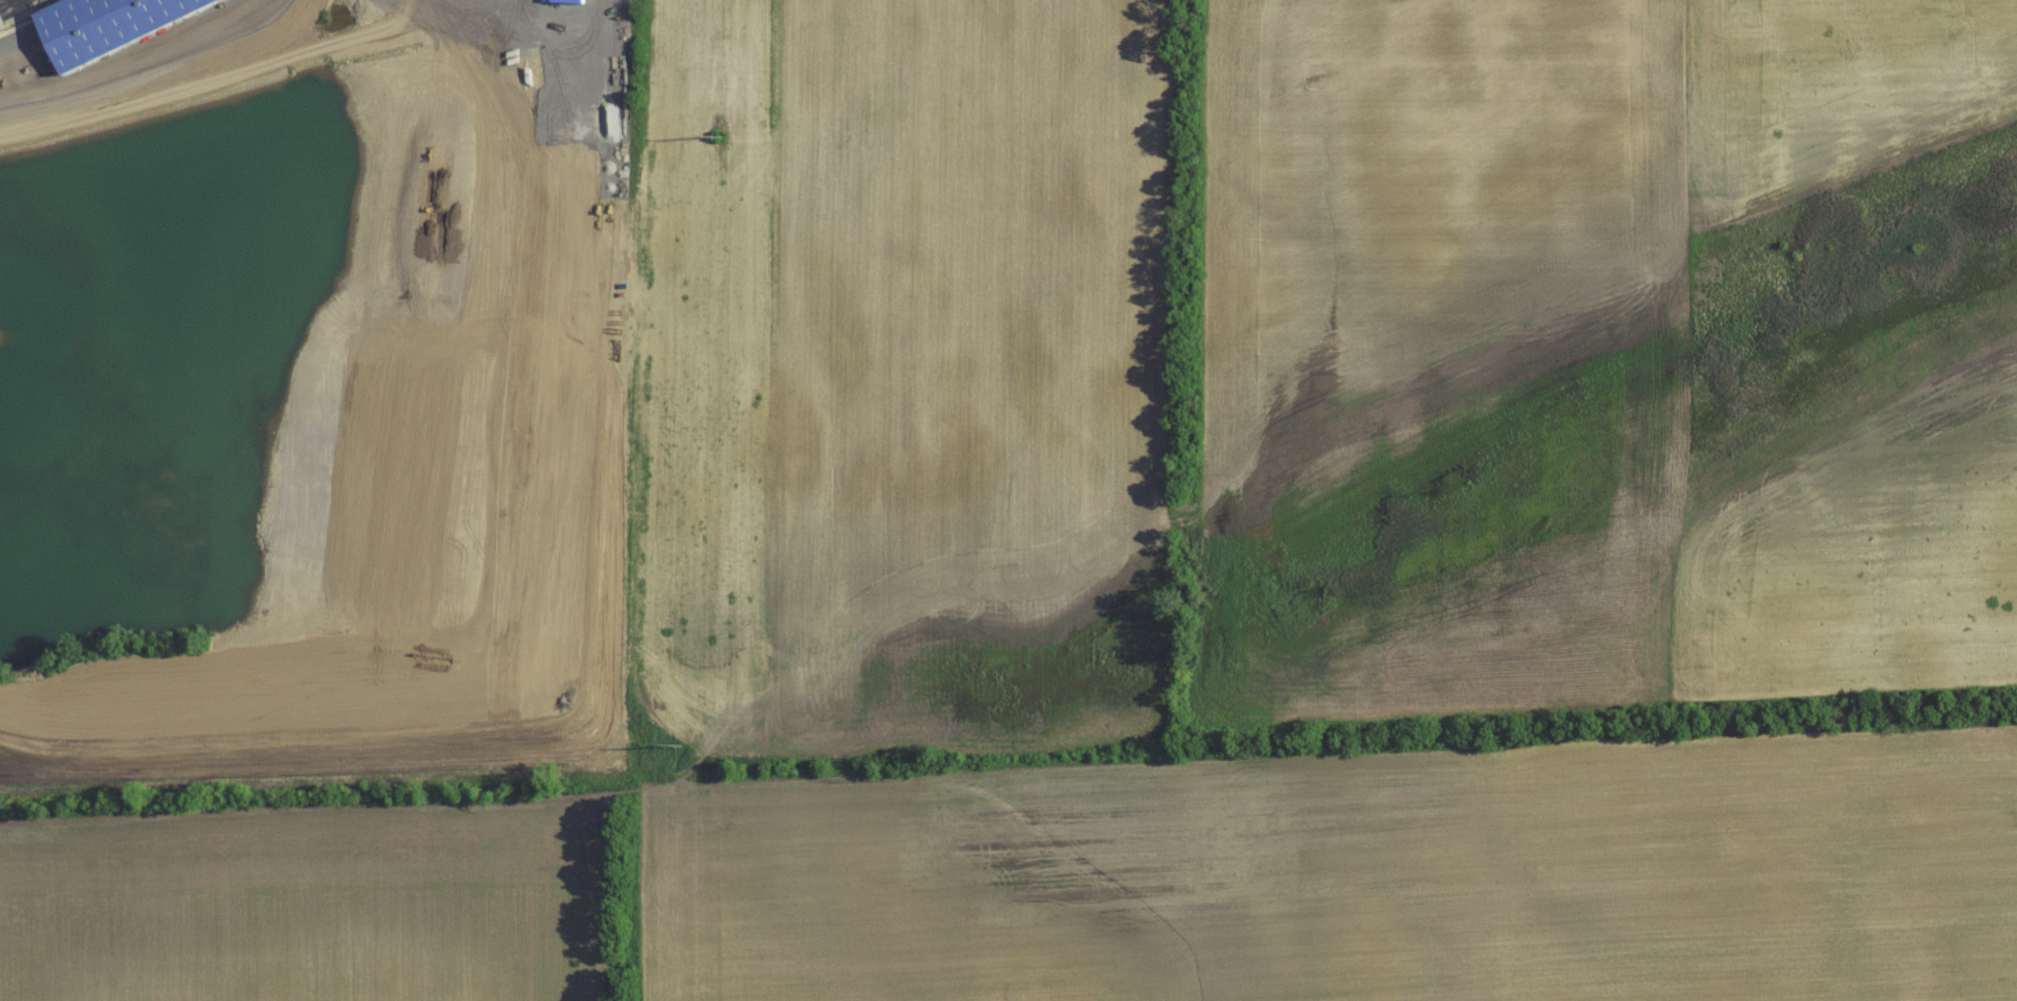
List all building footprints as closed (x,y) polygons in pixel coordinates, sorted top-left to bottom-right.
[(32,6),(57,69),(231,0),(47,0),(32,6)]
